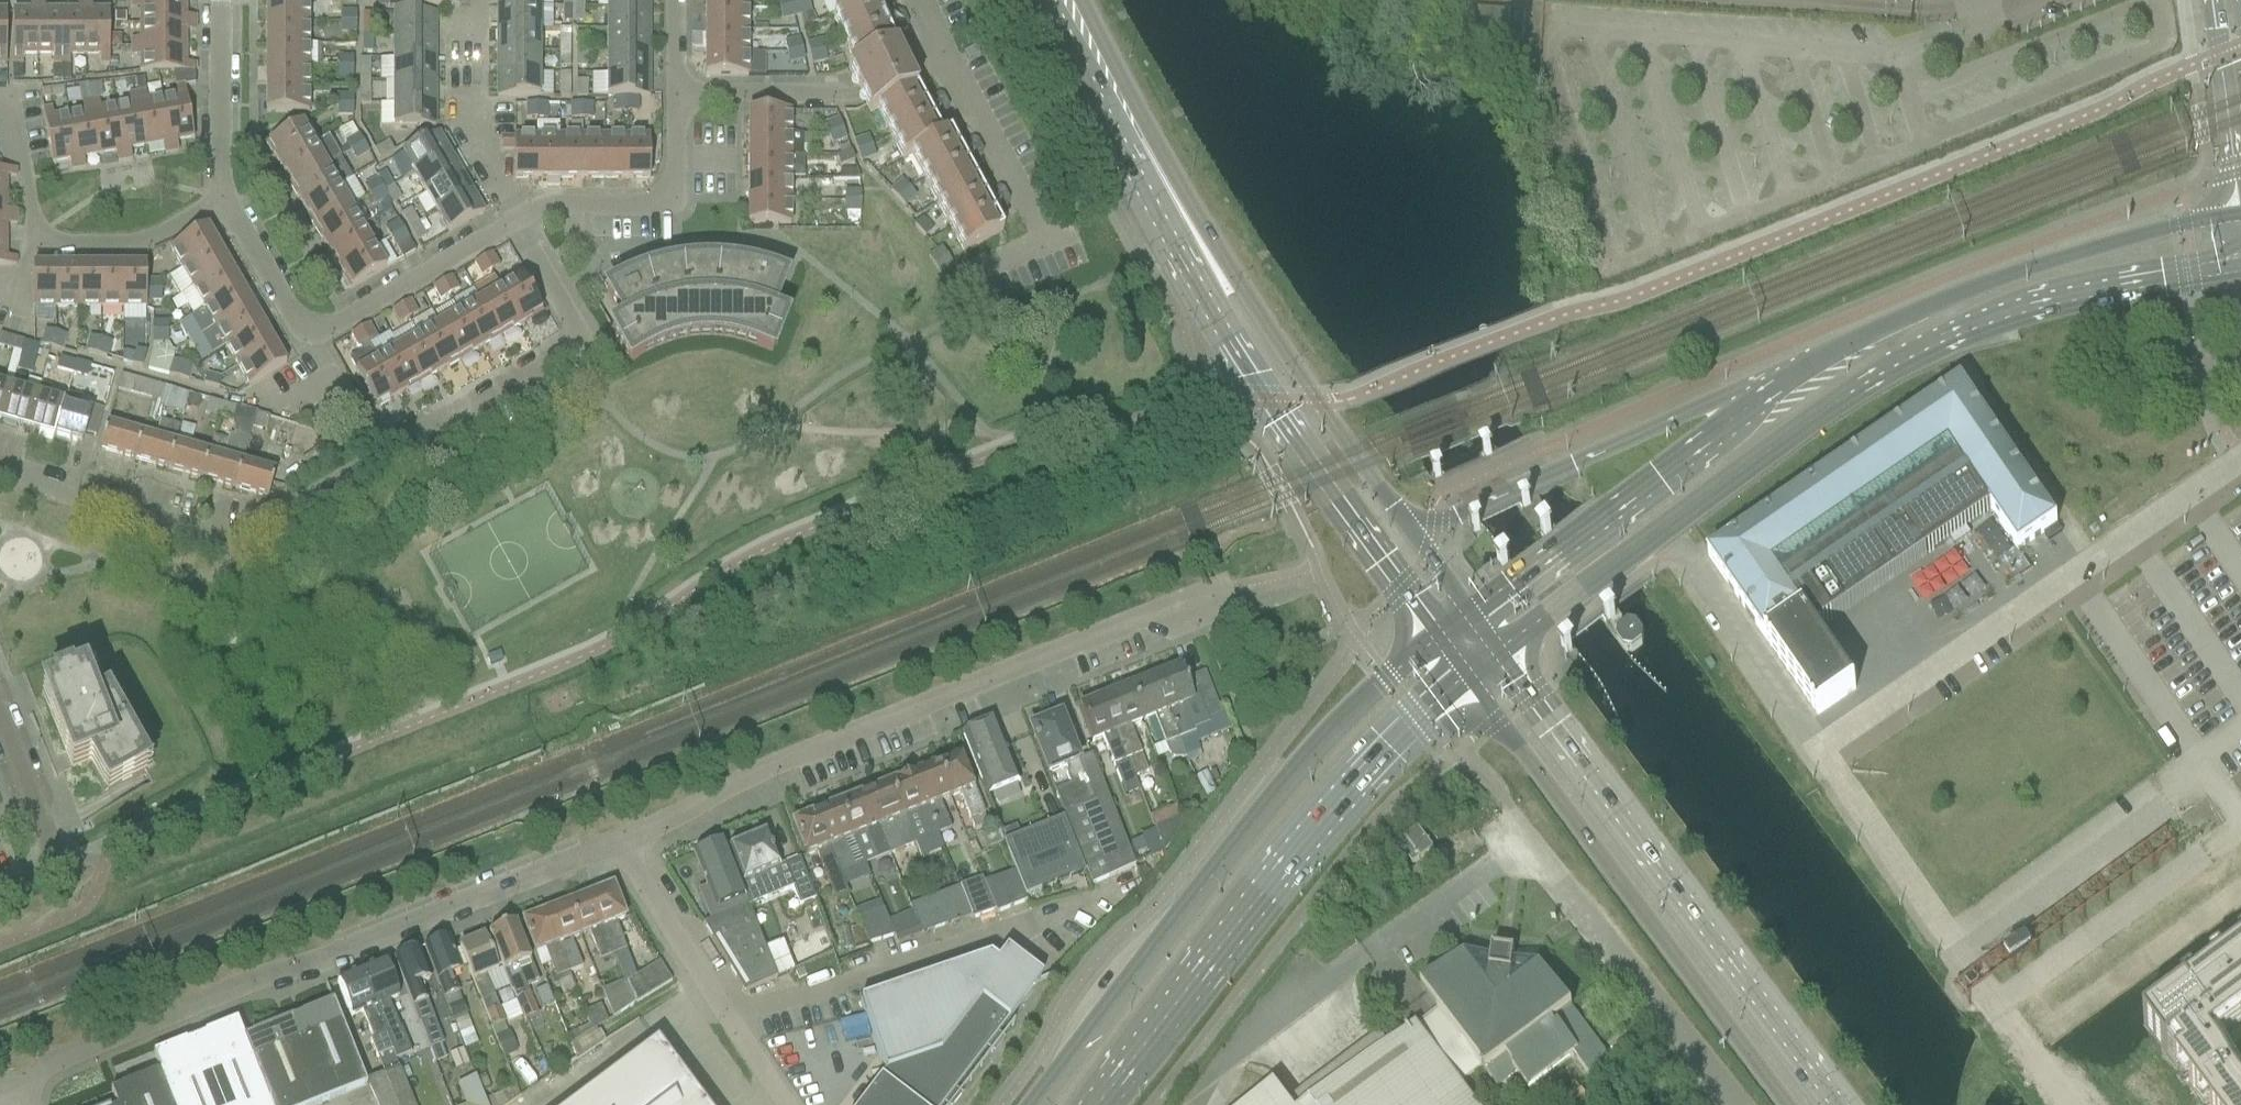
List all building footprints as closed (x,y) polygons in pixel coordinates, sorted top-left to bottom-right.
[(37,56),(37,0),(30,0),(30,10),(13,10),(13,64),(13,65),(22,64),(22,56),(37,56)] [(61,64),(61,10),(44,10),(44,0),(37,0),(37,56),(52,56),(52,64),(61,64)] [(85,56),(85,0),(77,0),(77,10),(61,10),(61,64),(69,64),(69,56),(85,56)] [(91,0),(85,0),(85,56),(99,56),(99,64),(109,64),(109,49),(109,37),(109,10),(91,10),(91,0)] [(139,10),(139,25),(195,25),(195,18),(185,18),(185,0),(131,0),(131,10),(139,10)] [(308,0),(287,0),(265,0),(265,23),(308,23),(308,0)] [(747,0),(704,0),(704,9),(747,9),(747,0)] [(794,7),(792,0),(778,0),(776,1),(779,11),(794,7)] [(906,21),(903,15),(893,12),(892,7),(885,10),(884,15),(879,17),(872,1),(872,0),(840,14),(832,17),(849,57),(854,68),(854,69),(894,50),(888,35),(892,33),(896,35),(903,32),(900,27),(902,23),(906,21)] [(840,14),(872,0),(834,0),(840,14)] [(812,14),(808,3),(794,7),(797,18),(812,14)] [(572,23),(572,7),(562,7),(562,23),(572,23)] [(582,23),(582,7),(572,7),(572,23),(582,23)] [(797,18),(794,7),(779,11),(782,22),(797,18)] [(538,30),(538,8),(496,8),(496,30),(538,30)] [(648,30),(648,8),(606,8),(606,30),(648,30)] [(747,32),(747,9),(704,9),(704,32),(747,32)] [(340,12),(340,23),(355,23),(355,12),(340,12)] [(1524,16),(1476,12),(1475,38),(1523,42),(1524,16)] [(393,14),(393,38),(435,38),(435,14),(393,14)] [(372,38),(372,22),(372,15),(362,15),(362,38),(372,38)] [(308,46),(308,23),(265,23),(265,46),(308,46)] [(355,35),(355,23),(340,23),(340,35),(355,35)] [(195,32),(195,25),(139,25),(139,40),(131,40),(131,41),(129,41),(129,49),(131,49),(185,49),(185,32),(195,32)] [(538,52),(538,30),(496,30),(496,52),(538,52)] [(648,53),(648,30),(606,30),(606,53),(648,53)] [(747,55),(747,32),(704,32),(704,55),(747,55)] [(569,53),(569,37),(559,37),(559,53),(569,53)] [(576,37),(576,53),(586,53),(586,37),(576,37)] [(372,54),(372,38),(362,38),(362,54),(372,54)] [(435,60),(435,38),(393,38),(393,60),(435,60)] [(801,51),(798,40),(784,44),(786,55),(801,51)] [(824,52),(821,41),(806,44),(809,56),(824,52)] [(308,68),(308,46),(265,46),(265,68),(308,68)] [(185,65),(185,49),(131,49),(131,57),(139,57),(139,73),(195,73),(195,65),(185,65)] [(877,114),(916,94),(914,91),(910,82),(905,73),(900,62),(895,52),(894,50),(854,69),(847,72),(853,85),(858,95),(863,104),(864,107),(869,117),(877,114)] [(804,62),(801,51),(786,55),(789,65),(804,62)] [(538,75),(538,52),(496,52),(496,75),(538,75)] [(827,63),(824,52),(809,56),(811,67),(827,63)] [(569,69),(569,53),(559,53),(559,69),(569,69)] [(586,69),(586,53),(576,53),(576,69),(586,69)] [(648,75),(648,53),(606,53),(606,75),(648,75)] [(747,77),(747,55),(704,55),(704,77),(747,77)] [(352,68),(352,57),(337,57),(337,68),(352,68)] [(435,82),(435,60),(393,60),(393,82),(435,82)] [(358,66),(358,82),(368,82),(369,66),(358,66)] [(308,91),(308,68),(265,68),(265,91),(308,91)] [(352,79),(352,68),(337,68),(337,79),(352,79)] [(538,98),(538,75),(496,75),(496,98),(538,98)] [(569,98),(569,82),(569,75),(559,75),(559,98),(569,98)] [(648,98),(648,75),(606,75),(606,98),(613,98),(624,98),(636,98),(648,98)] [(368,98),(368,82),(358,82),(358,98),(368,98)] [(434,105),(435,82),(393,82),(393,105),(434,105)] [(576,98),(586,98),(586,82),(576,82),(576,98)] [(193,139),(184,86),(175,87),(176,96),(162,98),(171,153),(178,152),(176,142),(193,139)] [(308,114),(308,91),(265,91),(265,114),(308,114)] [(171,153),(162,98),(146,101),(145,93),(138,94),(147,147),(162,145),(164,154),(171,153)] [(147,147),(138,94),(131,95),(132,103),(115,106),(124,161),(131,160),(129,150),(147,147)] [(946,117),(948,108),(945,101),(941,103),(935,98),(929,101),(927,106),(923,108),(916,94),(877,114),(881,122),(903,162),(911,158),(941,141),(941,140),(933,125),(937,123),(942,125),(948,121),(946,117)] [(337,95),(337,106),(352,106),(352,96),(337,95)] [(625,113),(624,98),(613,98),(614,113),(625,113)] [(636,113),(636,98),(624,98),(625,113),(636,113)] [(124,161),(115,106),(99,109),(98,101),(89,102),(99,156),(116,153),(117,163),(124,161)] [(99,156),(89,102),(81,104),(83,112),(67,115),(77,170),(84,168),(83,158),(99,156)] [(536,121),(536,105),(525,104),(525,120),(536,121)] [(434,128),(434,105),(393,105),(392,128),(434,128)] [(547,105),(536,105),(536,121),(547,121),(547,105)] [(581,120),(581,105),(570,105),(570,120),(581,120)] [(592,105),(581,105),(581,120),(591,120),(592,105)] [(351,117),(352,106),(337,106),(337,117),(351,117)] [(77,170),(67,115),(53,117),(51,109),(42,110),(52,164),(69,161),(71,171),(77,170)] [(747,112),(747,135),(790,135),(790,112),(747,112)] [(838,120),(837,120),(824,125),(827,135),(842,130),(838,120)] [(558,181),(558,137),(558,124),(535,124),(535,137),(535,180),(558,181)] [(277,166),(313,145),(301,125),(265,146),(277,166)] [(845,141),(842,130),(827,135),(831,146),(845,141)] [(401,155),(413,175),(449,154),(438,134),(401,155)] [(344,143),(349,152),(363,145),(357,135),(344,143)] [(803,135),(790,135),(747,135),(747,158),(790,158),(803,158),(803,135)] [(980,162),(983,152),(979,146),(975,148),(971,146),(969,142),(963,145),(961,150),(957,152),(949,136),(941,140),(941,141),(911,158),(937,206),(975,185),(967,170),(971,168),(976,169),(982,166),(980,162)] [(327,137),(313,145),(277,166),(289,187),(325,166),(339,158),(327,137)] [(535,180),(535,137),(513,137),(513,139),(513,151),(513,180),(516,180),(535,180)] [(580,181),(581,138),(558,137),(558,181),(580,181)] [(603,181),(603,138),(581,138),(580,181),(603,181)] [(626,181),(626,138),(603,138),(603,181),(626,181)] [(648,138),(626,138),(626,181),(648,181),(648,138)] [(853,143),(857,153),(871,148),(868,138),(853,143)] [(513,151),(513,139),(500,139),(500,151),(513,151)] [(379,160),(393,152),(388,143),(374,151),(379,160)] [(368,154),(363,145),(349,152),(355,162),(368,154)] [(875,158),(871,148),(857,153),(860,163),(875,158)] [(854,162),(850,152),(835,157),(839,168),(854,162)] [(460,173),(449,154),(413,175),(424,194),(460,173)] [(790,180),(790,158),(747,158),(747,180),(790,180)] [(301,208),(337,187),(325,166),(289,187),(301,208)] [(6,195),(6,178),(16,178),(16,170),(0,170),(0,195),(6,195)] [(375,178),(376,179),(382,189),(383,192),(392,187),(384,173),(375,178)] [(472,193),(460,173),(424,194),(435,214),(472,193)] [(382,189),(376,179),(363,187),(368,197),(382,189)] [(790,203),(790,180),(747,180),(747,203),(790,203)] [(897,200),(908,190),(901,182),(890,192),(897,200)] [(1006,211),(1009,201),(1006,194),(1002,196),(998,195),(995,191),(989,194),(988,199),(984,201),(975,185),(937,206),(953,236),(963,255),(1002,235),(993,219),(997,216),(1002,218),(1008,215),(1006,211)] [(313,228),(349,207),(337,187),(301,208),(313,228)] [(400,201),(392,187),(383,192),(387,198),(391,206),(400,201)] [(387,198),(383,192),(382,189),(368,197),(374,206),(387,198)] [(908,190),(897,200),(904,207),(915,197),(908,190)] [(483,213),(472,193),(435,214),(447,234),(483,213)] [(859,203),(859,193),(844,193),(844,203),(859,203)] [(6,195),(0,195),(0,218),(16,218),(16,211),(6,211),(6,195)] [(790,226),(790,203),(747,203),(747,226),(790,226)] [(844,213),(859,213),(859,203),(844,203),(844,213)] [(325,249),(361,228),(349,207),(313,228),(325,249)] [(417,224),(414,219),(409,210),(401,215),(409,229),(417,224)] [(16,218),(0,218),(0,242),(6,242),(6,225),(16,225),(16,218)] [(914,227),(913,227),(923,238),(932,231),(922,220),(914,227)] [(384,230),(391,241),(404,234),(397,222),(384,230)] [(425,238),(417,224),(409,229),(417,243),(425,238)] [(181,269),(218,248),(206,228),(183,242),(169,250),(181,269)] [(337,270),(373,249),(361,228),(325,249),(337,270)] [(415,253),(404,234),(391,241),(402,260),(415,253)] [(6,242),(0,242),(0,267),(16,267),(16,259),(6,259),(6,242)] [(192,289),(229,268),(218,248),(181,269),(192,289)] [(607,291),(626,323),(624,324),(612,331),(629,361),(644,353),(653,348),(664,344),(675,340),(687,338),(698,337),(710,336),(722,337),(734,339),(745,342),(755,345),(770,352),(783,321),(768,315),(789,264),(776,259),(762,255),(749,252),(735,250),(721,249),(707,248),(693,249),(679,250),(665,252),(651,256),(637,260),(624,265),(611,270),(599,277),(607,290),(607,291)] [(385,270),(373,249),(337,270),(349,291),(385,270)] [(927,258),(933,267),(945,258),(940,250),(936,253),(927,258)] [(491,254),(482,259),(490,272),(499,267),(491,254)] [(939,275),(951,267),(945,258),(933,267),(939,275)] [(490,272),(482,259),(473,264),(481,277),(490,272)] [(55,309),(55,266),(32,266),(32,309),(55,309)] [(77,309),(77,266),(55,266),(55,309),(77,309)] [(100,309),(100,266),(77,266),(77,309),(100,309)] [(123,309),(123,266),(100,266),(100,309),(123,309)] [(145,292),(145,281),(145,266),(144,266),(123,266),(123,309),(145,309),(145,303),(145,292)] [(240,287),(229,268),(192,289),(203,309),(240,287)] [(450,278),(441,283),(449,296),(457,291),(450,278)] [(521,278),(500,290),(521,326),(542,314),(521,278)] [(160,292),(161,281),(145,281),(145,292),(160,292)] [(449,296),(441,283),(432,288),(440,301),(449,296)] [(214,328),(251,307),(240,287),(203,309),(189,316),(201,336),(214,328)] [(521,326),(500,290),(479,302),(500,338),(521,326)] [(160,303),(160,292),(145,292),(145,303),(160,303)] [(409,302),(400,307),(407,320),(416,314),(409,302)] [(500,338),(479,302),(459,313),(480,350),(500,338)] [(263,326),(251,307),(214,328),(201,336),(212,356),(225,348),(263,326)] [(407,320),(400,307),(391,312),(399,325),(407,320)] [(458,313),(457,313),(458,314),(438,325),(459,362),(480,350),(458,313)] [(167,322),(152,322),(152,333),(168,333),(167,322)] [(368,325),(359,330),(366,343),(375,338),(368,325)] [(459,362),(438,325),(417,337),(438,374),(459,362)] [(274,346),(263,326),(225,348),(237,367),(274,346)] [(376,361),(377,360),(366,343),(359,330),(350,335),(357,349),(359,348),(362,353),(348,361),(376,409),(397,398),(376,361)] [(51,349),(55,333),(45,331),(41,346),(51,349)] [(66,336),(55,333),(51,349),(61,352),(66,336)] [(153,350),(148,367),(169,355),(173,353),(168,345),(168,333),(152,333),(153,350)] [(12,352),(2,388),(9,391),(15,371),(23,343),(0,336),(0,348),(12,352)] [(95,355),(100,340),(89,337),(84,352),(95,355)] [(438,374),(417,337),(397,349),(417,386),(438,374)] [(111,344),(100,340),(95,355),(106,359),(111,344)] [(23,343),(15,371),(31,375),(39,347),(33,346),(32,345),(23,343)] [(285,366),(274,346),(237,367),(248,387),(285,366)] [(417,386),(397,349),(377,361),(377,360),(376,361),(397,398),(417,386)] [(133,356),(130,365),(141,369),(146,354),(135,350),(133,356)] [(148,367),(147,370),(178,379),(182,364),(172,361),(174,356),(173,353),(169,355),(148,367)] [(71,374),(74,363),(59,358),(56,369),(71,374)] [(90,367),(74,363),(71,374),(87,378),(90,367)] [(182,364),(178,379),(189,382),(193,367),(182,364)] [(206,375),(203,386),(218,390),(221,379),(206,375)] [(151,400),(155,386),(121,376),(116,390),(151,400)] [(28,428),(36,398),(40,384),(28,381),(24,395),(9,391),(1,420),(28,428)] [(1708,557),(1817,716),(1856,690),(1816,632),(1991,512),(2018,551),(2057,524),(1961,384),(1708,557)] [(169,390),(155,386),(151,400),(165,404),(169,390)] [(9,391),(0,388),(0,420),(1,420),(9,391)] [(88,413),(78,410),(81,399),(65,395),(62,406),(53,435),(81,443),(83,435),(95,438),(102,413),(103,410),(91,406),(88,413)] [(53,435),(62,406),(36,398),(28,428),(53,435)] [(218,418),(222,404),(208,400),(204,415),(218,418)] [(222,404),(218,418),(231,422),(235,436),(248,440),(251,428),(255,414),(222,404)] [(270,418),(255,414),(251,428),(266,433),(270,418)] [(107,425),(100,450),(134,460),(141,435),(107,425)] [(141,435),(134,460),(167,470),(175,444),(141,435)] [(235,489),(249,440),(248,440),(235,436),(229,436),(223,458),(208,454),(201,480),(235,489)] [(175,444),(167,470),(201,480),(208,454),(175,444)] [(1482,451),(1482,452),(1521,503),(1524,508),(1521,510),(1527,520),(1529,520),(1536,529),(1535,529),(1537,531),(1539,529),(1609,622),(1605,625),(1623,649),(1631,651),(1641,644),(1643,634),(1636,625),(1627,623),(1544,511),(1545,511),(1539,498),(1496,448),(1493,451),(1491,448),(1482,451)] [(326,458),(319,449),(301,462),(308,471),(326,458)] [(242,464),(235,489),(268,499),(276,473),(242,464)] [(1955,553),(1907,577),(1918,601),(1967,577),(1955,553)] [(1710,661),(1705,665),(1710,672),(1715,668),(1710,661)] [(1166,677),(1155,681),(1178,739),(1186,759),(1200,753),(1196,744),(1191,732),(1207,726),(1205,721),(1220,714),(1219,710),(1204,673),(1184,681),(1179,670),(1177,672),(1174,670),(1168,672),(1166,677)] [(159,672),(93,710),(82,681),(43,697),(72,770),(91,762),(107,791),(75,809),(82,825),(206,755),(159,672)] [(1136,689),(1129,691),(1124,693),(1121,692),(1116,693),(1114,697),(1103,702),(1133,778),(1147,772),(1129,727),(1141,722),(1153,717),(1169,756),(1173,759),(1183,758),(1183,759),(1186,759),(1182,750),(1178,739),(1155,681),(1146,685),(1142,683),(1137,685),(1136,689)] [(1083,710),(1080,711),(1092,742),(1102,739),(1125,796),(1138,790),(1133,778),(1103,702),(1094,705),(1090,704),(1085,706),(1083,710)] [(1078,762),(1069,740),(1060,718),(1049,723),(1044,720),(1034,724),(1033,729),(1030,730),(1047,774),(1072,765),(1075,771),(1066,774),(1071,787),(1055,793),(1091,886),(1134,867),(1091,757),(1078,762)] [(963,735),(988,797),(1020,784),(995,721),(963,735)] [(947,761),(937,765),(950,799),(960,795),(974,830),(987,824),(971,783),(961,758),(949,763),(947,761)] [(950,799),(937,765),(928,769),(926,771),(915,776),(938,836),(950,831),(951,831),(940,803),(950,799)] [(892,785),(888,786),(901,819),(905,821),(914,845),(925,841),(938,836),(915,776),(892,785)] [(872,793),(865,796),(888,854),(889,855),(902,850),(914,845),(905,821),(901,819),(888,786),(886,787),(883,785),(871,790),(872,793)] [(865,796),(839,806),(836,807),(834,806),(823,810),(823,812),(816,815),(840,875),(865,865),(853,838),(864,833),(876,861),(889,855),(888,854),(865,796)] [(795,824),(792,825),(801,848),(805,857),(816,853),(827,880),(835,901),(848,895),(840,875),(816,815),(809,818),(808,816),(796,821),(795,824)] [(1164,852),(1183,828),(1181,823),(1178,816),(1153,826),(1164,852)] [(1062,819),(1019,837),(1017,838),(1002,843),(1003,845),(1014,872),(1024,898),(1084,874),(1062,819)] [(1015,827),(999,834),(1002,843),(1017,838),(1019,837),(1015,827)] [(1417,831),(1405,840),(1421,861),(1433,851),(1417,831)] [(765,835),(732,848),(741,873),(744,881),(739,883),(748,907),(792,890),(799,907),(815,901),(806,880),(798,859),(778,867),(765,835)] [(1420,862),(1404,841),(1396,847),(1413,868),(1420,862)] [(700,853),(695,855),(709,890),(717,887),(728,915),(747,907),(748,907),(739,883),(736,878),(735,878),(721,844),(711,849),(708,847),(702,849),(700,853)] [(1026,902),(1024,898),(1014,872),(1009,874),(983,884),(995,913),(996,914),(1026,902)] [(995,913),(983,884),(982,880),(960,887),(971,917),(972,920),(995,913)] [(598,893),(589,897),(612,957),(613,957),(627,952),(616,924),(626,920),(612,887),(610,888),(608,886),(597,890),(598,893)] [(971,917),(960,887),(935,897),(946,926),(971,917)] [(612,957),(589,897),(582,899),(581,897),(566,903),(579,938),(590,934),(601,961),(603,961),(613,957),(612,957)] [(946,926),(935,897),(910,906),(913,912),(921,935),(946,926)] [(579,938),(566,903),(553,908),(554,911),(545,914),(568,974),(582,969),(571,941),(579,938)] [(728,915),(703,925),(743,994),(776,979),(764,950),(747,907),(728,915)] [(883,911),(858,919),(868,945),(894,937),(888,922),(883,911)] [(913,912),(888,922),(894,937),(896,944),(921,935),(913,912)] [(568,974),(545,914),(538,917),(537,914),(527,918),(526,922),(523,922),(536,955),(545,951),(564,997),(575,993),(567,975),(568,974)] [(500,965),(511,994),(523,1023),(538,1017),(527,989),(539,984),(533,969),(531,963),(527,954),(516,926),(513,927),(512,924),(500,929),(501,932),(488,937),(500,965)] [(504,1023),(493,997),(485,977),(498,972),(495,967),(484,938),(460,948),(472,977),(482,1002),(492,1028),(501,1025),(504,1023)] [(425,948),(445,999),(464,1048),(478,1043),(451,977),(462,972),(448,939),(425,948)] [(780,943),(764,950),(776,979),(791,972),(794,971),(789,959),(787,960),(780,943)] [(1464,955),(1421,987),(1444,1018),(1422,1034),(1460,1085),(1482,1069),(1497,1089),(1517,1075),(1524,1085),(1543,1070),(1547,1075),(1556,1068),(1573,1056),(1594,1084),(1598,1081),(1616,1068),(1585,1026),(1581,1029),(1574,1023),(1566,1013),(1572,1009),(1539,965),(1512,961),(1514,954),(1514,952),(1511,951),(1495,949),(1492,949),(1492,951),(1491,958),(1464,955)] [(429,978),(418,951),(394,961),(405,988),(420,1026),(430,1050),(442,1046),(444,1045),(434,1020),(420,986),(431,982),(429,978)] [(2143,1026),(2197,1099),(2202,1104),(2240,1104),(2240,953),(2143,1026)] [(1039,982),(1003,955),(996,964),(989,958),(860,1002),(884,1074),(860,1104),(945,1104),(1039,982)] [(658,963),(640,975),(626,983),(636,1004),(652,994),(670,983),(658,963)] [(385,964),(361,974),(392,1052),(396,1060),(410,1055),(401,1031),(400,1032),(389,1003),(399,999),(396,991),(385,964)] [(392,1052),(361,974),(338,983),(349,1010),(352,1018),(363,1014),(374,1040),(370,1042),(376,1058),(392,1052)] [(601,992),(613,1019),(633,1006),(624,983),(601,992)] [(367,1087),(333,1004),(292,1020),(325,1104),(367,1087)] [(603,1014),(587,1021),(589,1025),(592,1032),(607,1023),(603,1014)] [(292,1020),(243,1040),(242,1040),(268,1104),(321,1104),(325,1104),(292,1020)] [(243,1040),(237,1023),(195,1040),(221,1104),(268,1104),(242,1040),(243,1040)] [(1460,1085),(1422,1034),(1415,1025),(1400,1036),(1398,1038),(1309,1104),(1475,1104),(1460,1085)] [(504,1058),(517,1053),(509,1032),(496,1037),(502,1053),(504,1058)] [(576,1032),(566,1037),(570,1047),(581,1039),(576,1032)] [(195,1040),(153,1056),(160,1073),(161,1072),(174,1104),(221,1104),(195,1040)] [(656,1045),(576,1104),(701,1104),(656,1045)] [(442,1046),(430,1050),(435,1064),(447,1060),(442,1046)] [(407,1069),(399,1072),(404,1083),(412,1080),(407,1069)] [(399,1071),(366,1084),(375,1104),(413,1104),(404,1083),(399,1072),(399,1071)] [(160,1073),(111,1092),(116,1104),(174,1104),(161,1072),(160,1073)] [(485,1076),(476,1079),(482,1094),(490,1090),(485,1076)] [(485,1100),(482,1094),(476,1079),(476,1078),(457,1085),(464,1104),(487,1104),(485,1100)] [(1274,1085),(1248,1104),(1289,1104),(1274,1085)] [(485,1100),(487,1104),(510,1104),(511,1104),(506,1092),(485,1100)]
